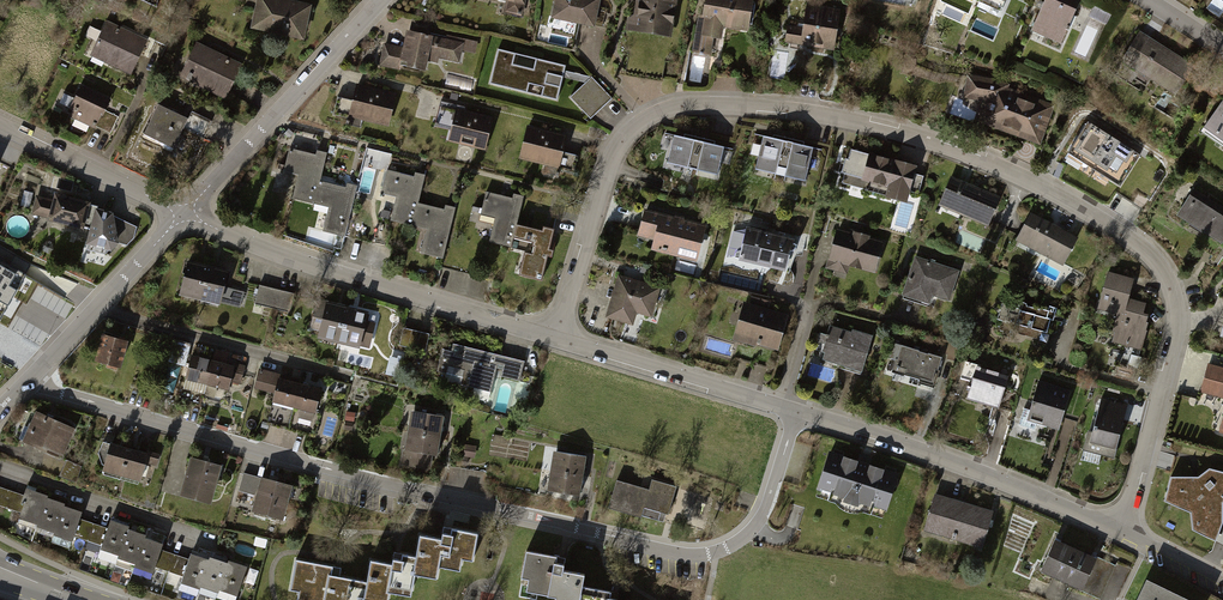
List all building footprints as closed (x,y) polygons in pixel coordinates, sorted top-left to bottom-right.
[(295,0),(257,0),(252,25),(304,35),(311,3),(295,0)] [(555,22),(595,29),(600,29),(605,0),(559,0),(555,22)] [(635,34),(676,40),(682,0),(640,0),(635,34)] [(704,53),(724,56),(728,30),(753,34),(758,0),(712,0),(704,53)] [(1001,11),(1006,0),(976,0),(1001,11)] [(1080,0),(1052,0),(1036,37),(1066,50),(1087,3),(1080,0)] [(841,14),(809,10),(806,35),(789,33),(787,48),(836,54),(841,14)] [(123,30),(107,22),(91,55),(133,75),(149,42),(123,30)] [(404,49),(386,45),(381,66),(426,75),(429,59),(462,65),(466,45),(407,34),(404,49)] [(1197,70),(1144,38),(1127,65),(1180,97),(1197,70)] [(243,65),(198,45),(183,77),(228,98),(243,65)] [(556,101),(565,68),(498,51),(489,84),(556,101)] [(1006,88),(967,77),(961,97),(985,104),(977,129),(1042,148),(1054,109),(1004,94),(1006,88)] [(591,80),(571,100),(591,120),(611,101),(591,80)] [(111,99),(81,85),(69,110),(71,110),(69,115),(95,128),(95,126),(110,133),(118,117),(105,110),(111,99)] [(398,100),(357,89),(349,117),(390,129),(398,100)] [(186,118),(159,104),(145,132),(173,145),(186,118)] [(1205,134),(1222,147),(1222,107),(1205,134)] [(492,121),(456,112),(447,143),(483,153),(492,121)] [(1161,176),(1086,129),(1079,140),(1105,157),(1093,176),(1142,207),(1161,176)] [(567,139),(530,130),(522,161),(559,170),(567,139)] [(725,147),(673,135),(666,164),(718,177),(725,147)] [(812,152),(764,141),(757,175),(804,185),(812,152)] [(313,158),(286,152),(281,174),(296,178),(290,200),(326,209),(320,232),(345,238),(356,192),(346,190),(323,184),(328,162),(313,158)] [(922,171),(855,154),(846,189),(914,206),(922,171)] [(411,177),(391,172),(385,195),(400,199),(394,223),(428,232),(422,257),(443,262),(456,212),(448,210),(422,203),(428,181),(411,177)] [(1002,201),(951,184),(942,213),(992,230),(1002,201)] [(1194,194),(1177,220),(1222,249),(1222,247),(1222,212),(1194,194)] [(100,210),(39,197),(33,220),(95,234),(100,210)] [(512,204),(489,198),(484,219),(499,223),(493,247),(533,257),(528,275),(546,280),(557,236),(546,233),(522,227),(527,208),(512,204)] [(675,218),(645,211),(639,235),(654,239),(651,248),(699,260),(707,226),(675,218)] [(1077,240),(1033,219),(1019,248),(1064,269),(1077,240)] [(888,245),(839,231),(830,262),(879,276),(888,245)] [(796,245),(748,233),(740,265),(789,276),(796,245)] [(0,259),(0,319),(26,274),(0,259)] [(960,275),(916,260),(902,299),(929,308),(933,297),(951,303),(960,275)] [(229,275),(189,267),(183,293),(223,302),(229,275)] [(640,282),(618,276),(606,318),(632,325),(635,314),(650,318),(659,288),(640,282)] [(1135,282),(1110,276),(1101,308),(1121,314),(1113,344),(1145,353),(1158,306),(1131,299),(1133,291),(1135,282)] [(228,285),(226,303),(244,305),(246,286),(228,285)] [(296,296),(260,287),(256,304),(292,313),(296,296)] [(1026,304),(1004,298),(1002,308),(996,309),(999,314),(997,320),(1021,327),(1019,335),(1038,340),(1041,332),(1047,333),(1051,321),(1054,321),(1056,314),(1047,311),(1040,309),(1040,311),(1027,307),(1027,306),(1026,304)] [(373,317),(323,305),(315,335),(365,348),(373,317)] [(783,319),(739,308),(731,342),(774,353),(783,319)] [(871,340),(827,328),(818,360),(862,372),(871,340)] [(426,352),(431,333),(412,329),(408,348),(426,352)] [(123,346),(95,339),(89,363),(117,370),(123,346)] [(523,364),(450,344),(445,363),(467,369),(462,387),(488,394),(493,376),(518,383),(523,364)] [(938,360),(897,348),(891,372),(931,383),(938,360)] [(233,365),(194,357),(189,381),(228,389),(233,365)] [(1007,376),(973,365),(963,396),(997,407),(1007,376)] [(1210,365),(1202,393),(1222,399),(1222,368),(1210,365)] [(320,392),(253,375),(250,388),(271,393),(268,404),(314,415),(320,392)] [(1069,395),(1038,386),(1027,422),(1058,432),(1069,395)] [(1128,408),(1100,401),(1087,450),(1116,457),(1128,408)] [(444,416),(411,411),(403,467),(431,471),(433,455),(438,456),(444,416)] [(78,432),(39,413),(25,441),(64,460),(78,432)] [(145,455),(105,444),(99,471),(138,481),(145,455)] [(586,456),(554,450),(547,490),(579,496),(586,456)] [(895,474),(825,451),(812,490),(883,513),(895,474)] [(217,468),(185,459),(175,494),(207,503),(217,468)] [(1215,538),(1222,521),(1222,504),(1222,468),(1209,463),(1198,475),(1194,475),(1171,473),(1165,498),(1190,509),(1193,526),(1215,538)] [(293,486),(262,478),(254,511),(285,519),(293,486)] [(649,489),(617,480),(608,507),(641,517),(642,515),(658,520),(661,512),(669,514),(676,486),(652,479),(649,489)] [(0,489),(0,505),(22,513),(20,518),(37,525),(36,527),(54,533),(54,535),(71,541),(73,535),(103,546),(102,549),(119,555),(118,558),(136,564),(135,567),(152,573),(155,566),(185,576),(182,582),(199,588),(200,585),(218,592),(219,589),(236,595),(246,568),(235,565),(229,563),(228,566),(217,562),(210,559),(210,562),(198,558),(192,556),(190,562),(160,551),(162,546),(151,542),(143,539),(144,537),(133,533),(127,530),(128,528),(119,525),(111,522),(108,530),(78,519),(80,513),(68,509),(63,507),(63,505),(51,500),(46,499),(47,497),(34,493),(27,490),(24,497),(0,489)] [(991,512),(932,496),(922,531),(981,548),(991,512)] [(296,565),(290,599),(293,599),(383,599),(383,595),(406,599),(409,579),(431,583),(434,569),(453,572),(455,560),(469,562),(474,535),(456,532),(447,531),(445,538),(413,533),(408,561),(393,559),(384,557),(382,565),(365,562),(361,585),(330,580),(331,571),(321,569),(296,565)] [(1094,561),(1053,543),(1040,572),(1081,590),(1094,561)] [(526,551),(522,577),(519,596),(536,599),(537,593),(555,596),(555,599),(617,599),(619,593),(614,592),(582,586),(584,573),(563,570),(565,558),(561,557),(526,551)] [(1089,590),(1104,595),(1112,571),(1097,566),(1093,578),(1089,590)] [(1149,578),(1138,599),(1193,599),(1149,578)]
